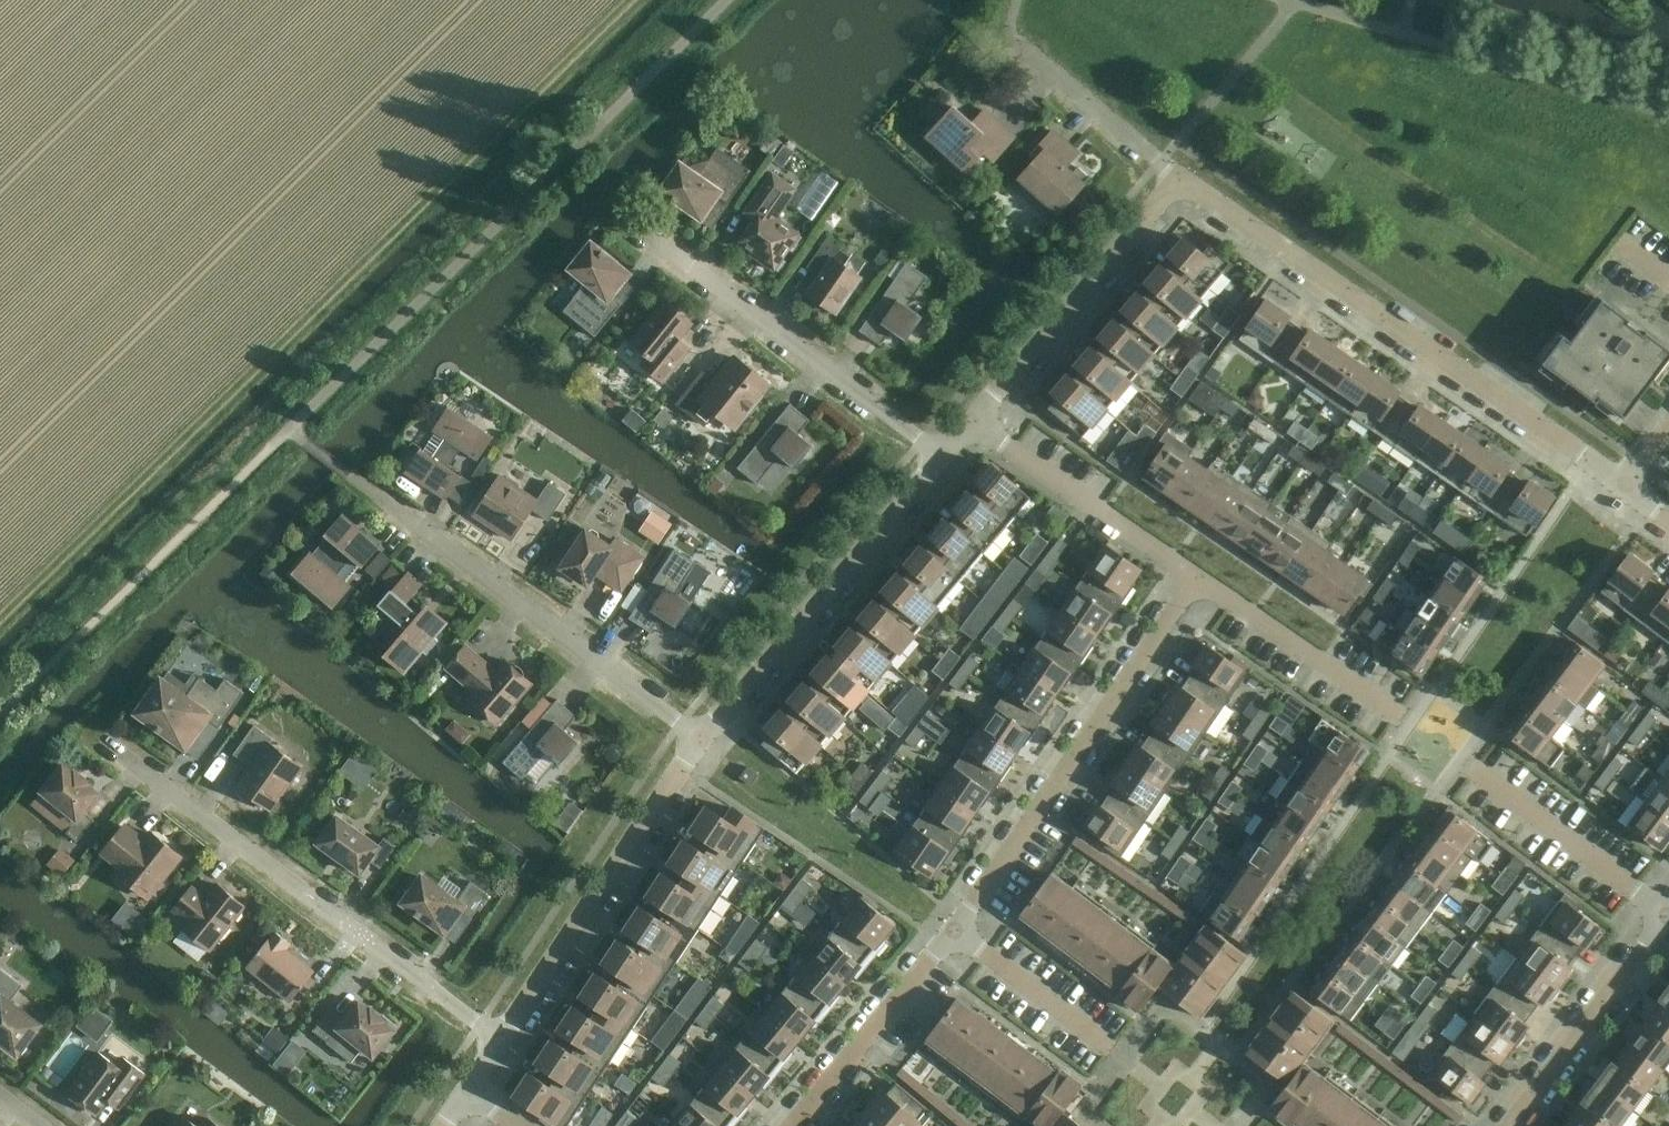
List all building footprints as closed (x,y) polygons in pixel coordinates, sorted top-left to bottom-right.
[(972,124),(953,107),(931,131),(970,167),(983,152),(993,161),(1013,139),(982,112),(972,124)] [(1072,173),(1066,167),(1076,155),(1051,132),(1031,154),(1036,158),(1023,173),(1062,209),(1084,184),(1084,183),(1089,177),(1078,167),(1072,173)] [(772,158),(783,143),(771,134),(760,150),(772,158)] [(783,167),(794,151),(784,144),(773,160),(783,167)] [(744,180),(750,172),(717,148),(711,156),(697,177),(680,165),(664,189),(660,187),(658,190),(699,219),(715,196),(728,204),(744,180)] [(754,220),(739,241),(759,255),(756,259),(774,271),(791,247),(797,251),(805,239),(799,235),(800,234),(776,217),(796,189),(772,172),(750,204),(760,212),(754,220)] [(816,280),(807,294),(835,313),(861,277),(858,275),(857,274),(844,265),(843,265),(833,258),(840,247),(827,238),(809,263),(822,272),(816,280)] [(1174,260),(1166,270),(1181,283),(1181,284),(1200,300),(1231,263),(1208,247),(1202,254),(1184,239),(1169,256),(1174,260)] [(628,272),(589,240),(586,243),(590,246),(586,250),(583,247),(573,260),(576,262),(572,268),(587,281),(563,311),(595,337),(622,304),(610,294),(628,272)] [(1023,245),(1019,249),(1020,254),(1023,257),(1024,257),(1029,257),(1032,253),(1032,248),(1028,244),(1023,245)] [(894,255),(884,248),(874,260),(885,268),(894,255)] [(894,279),(869,316),(880,323),(891,330),(906,341),(922,317),(908,306),(928,277),(906,262),(900,257),(887,275),(894,279)] [(1199,300),(1174,278),(1161,266),(1146,284),(1151,288),(1142,297),(1158,311),(1176,327),(1199,300)] [(1158,311),(1142,297),(1138,293),(1123,311),(1127,315),(1119,325),(1128,333),(1152,355),(1176,327),(1158,311)] [(1627,323),(1629,319),(1602,299),(1571,341),(1563,335),(1542,362),(1621,421),(1668,358),(1668,349),(1646,332),(1643,335),(1627,323)] [(1273,362),(1298,326),(1287,319),(1289,317),(1266,300),(1239,339),(1273,362)] [(664,382),(686,354),(691,348),(679,338),(691,323),(664,301),(631,342),(648,356),(641,364),(664,382)] [(1220,318),(1232,326),(1240,315),(1229,306),(1220,318)] [(1224,338),(1232,326),(1220,318),(1212,329),(1224,338)] [(1128,333),(1119,325),(1114,321),(1099,338),(1104,343),(1096,353),(1111,366),(1129,382),(1152,355),(1128,333)] [(1306,385),(1332,346),(1310,331),(1308,333),(1298,326),(1273,362),(1306,385)] [(1328,400),(1354,361),(1332,346),(1306,385),(1328,400)] [(1111,366),(1096,353),(1091,348),(1076,366),(1081,370),(1072,380),(1088,393),(1106,409),(1129,382),(1111,366)] [(769,386),(733,357),(713,381),(702,372),(677,404),(704,425),(715,411),(736,428),(749,412),(751,413),(757,406),(755,404),(769,386)] [(1350,415),(1376,376),(1354,361),(1328,400),(1350,415)] [(1178,377),(1190,385),(1198,374),(1187,365),(1178,377)] [(1212,366),(1205,376),(1215,383),(1222,373),(1212,366)] [(1088,393),(1072,380),(1068,376),(1053,393),(1057,397),(1048,408),(1082,437),(1106,409),(1088,393)] [(1383,437),(1408,401),(1397,394),(1399,392),(1376,376),(1350,415),(1383,437)] [(1182,397),(1190,385),(1178,377),(1170,388),(1182,397)] [(1254,389),(1246,401),(1257,408),(1265,396),(1254,389)] [(1221,409),(1227,399),(1215,391),(1208,400),(1221,409)] [(1227,399),(1221,409),(1233,417),(1240,408),(1227,399)] [(1416,460),(1442,422),(1419,406),(1418,408),(1408,401),(1383,437),(1416,460)] [(420,450),(405,472),(446,499),(448,495),(459,503),(472,482),(462,475),(449,467),(461,448),(478,459),(493,436),(479,427),(456,411),(449,407),(433,430),(436,431),(423,451),(420,450)] [(664,408),(654,420),(665,428),(675,416),(664,408)] [(632,409),(622,420),(636,432),(646,421),(632,409)] [(778,417),(737,468),(757,484),(780,457),(794,468),(813,446),(799,434),(788,426),(778,417)] [(1260,436),(1267,426),(1254,418),(1248,427),(1260,436)] [(1299,441),(1308,429),(1295,421),(1287,432),(1299,441)] [(1438,475),(1464,437),(1442,422),(1416,460),(1438,475)] [(1136,436),(1148,444),(1156,432),(1145,424),(1136,436)] [(1267,426),(1260,436),(1273,444),(1279,435),(1267,426)] [(1308,429),(1299,441),(1312,449),(1320,438),(1308,429)] [(1192,451),(1193,449),(1166,430),(1151,452),(1158,457),(1145,475),(1152,481),(1151,483),(1164,491),(1178,471),(1192,451)] [(1140,455),(1148,444),(1136,436),(1128,447),(1140,455)] [(1460,490),(1486,452),(1464,437),(1438,475),(1460,490)] [(1300,463),(1306,453),(1294,445),(1287,454),(1300,463)] [(1207,470),(1188,458),(1194,449),(1193,449),(1192,451),(1178,471),(1164,491),(1177,501),(1178,498),(1185,503),(1207,470)] [(1493,513),(1518,477),(1507,470),(1509,467),(1486,452),(1460,490),(1493,513)] [(1306,453),(1300,463),(1312,471),(1319,462),(1306,453)] [(484,457),(472,474),(479,479),(491,461),(484,457)] [(1217,498),(1233,476),(1212,462),(1207,470),(1185,503),(1192,508),(1191,510),(1203,518),(1217,498)] [(1364,464),(1354,478),(1363,485),(1373,470),(1364,464)] [(989,509),(1006,526),(1030,498),(991,465),(976,482),(981,486),(973,496),(988,509),(989,509)] [(1327,481),(1339,490),(1346,480),(1333,472),(1327,481)] [(503,478),(500,476),(474,515),(511,539),(531,509),(548,521),(566,494),(548,482),(537,500),(519,489),(518,483),(509,477),(503,478)] [(1252,490),(1252,489),(1233,476),(1217,498),(1203,518),(1216,528),(1218,525),(1224,530),(1237,511),(1252,490)] [(716,495),(725,484),(716,477),(708,488),(716,495)] [(1518,477),(1493,513),(1526,536),(1553,497),(1529,481),(1528,484),(1518,477)] [(1332,501),(1331,503),(1343,511),(1352,498),(1358,489),(1346,480),(1339,490),(1334,498),(1332,501)] [(1272,503),(1252,489),(1252,490),(1237,511),(1224,530),(1232,535),(1230,537),(1243,546),(1272,503)] [(988,509),(973,496),(968,492),(953,510),(958,513),(949,523),(965,537),(983,553),(1006,526),(989,509),(988,509)] [(1410,516),(1417,505),(1405,496),(1397,508),(1410,516)] [(1379,517),(1386,508),(1373,499),(1367,509),(1379,517)] [(1291,517),(1292,516),(1272,503),(1243,546),(1256,555),(1257,552),(1264,557),(1276,539),(1291,517)] [(1417,505),(1410,516),(1422,525),(1430,513),(1417,505)] [(1386,508),(1379,517),(1391,526),(1398,516),(1386,508)] [(363,566),(380,545),(343,513),(325,534),(328,536),(312,554),(310,553),(292,574),(333,608),(351,587),(345,582),(360,564),(363,566)] [(657,513),(643,534),(658,544),(672,523),(657,513)] [(1311,531),(1312,530),(1292,516),(1291,517),(1276,539),(1264,557),(1271,562),(1270,564),(1282,573),(1296,552),(1311,531)] [(965,537),(949,523),(945,519),(930,537),(934,541),(926,551),(942,564),(960,581),(983,553),(965,537)] [(587,532),(585,530),(569,555),(565,552),(555,569),(571,579),(573,576),(587,585),(600,565),(626,582),(642,558),(615,540),(610,547),(598,539),(597,533),(592,531),(587,532)] [(1331,544),(1332,544),(1312,530),(1311,531),(1296,552),(1282,573),(1296,582),(1297,580),(1304,584),(1326,552),(1331,544)] [(1028,545),(1040,553),(1048,542),(1037,533),(1028,545)] [(1047,554),(1057,562),(1069,545),(1060,538),(1047,554)] [(1109,540),(1082,579),(1120,606),(1135,584),(1132,582),(1138,573),(1127,566),(1130,562),(1122,556),(1125,551),(1109,540)] [(1412,541),(1405,551),(1410,555),(1415,558),(1418,554),(1422,548),(1412,541)] [(1473,544),(1466,555),(1479,564),(1486,552),(1473,544)] [(1031,565),(1040,553),(1028,545),(1020,556),(1031,565)] [(942,564),(926,551),(921,547),(907,564),(911,568),(903,578),(918,591),(936,608),(960,581),(942,564)] [(647,590),(634,610),(656,624),(661,617),(676,627),(692,603),(712,573),(697,563),(675,548),(647,590)] [(381,551),(365,570),(375,578),(391,559),(381,551)] [(1408,568),(1415,558),(1405,551),(1397,561),(1408,568)] [(1326,552),(1304,584),(1311,589),(1309,591),(1322,599),(1346,565),(1326,552)] [(1046,576),(1057,562),(1047,554),(1036,568),(1046,576)] [(1633,616),(1660,581),(1650,574),(1651,572),(1629,554),(1601,592),(1633,616)] [(1441,576),(1474,599),(1487,579),(1455,557),(1441,576)] [(267,565),(260,573),(273,584),(280,576),(267,565)] [(1346,565),(1322,599),(1335,609),(1337,607),(1344,612),(1357,593),(1364,598),(1373,584),(1346,565)] [(391,566),(382,577),(390,583),(399,572),(391,566)] [(419,614),(406,603),(422,584),(408,573),(379,606),(406,629),(384,655),(404,673),(423,651),(426,654),(438,640),(435,637),(447,622),(427,605),(419,614)] [(918,591),(903,578),(898,574),(883,592),(888,595),(879,605),(895,619),(913,635),(936,608),(918,591)] [(1461,617),(1474,599),(1441,576),(1429,595),(1461,617)] [(1379,588),(1389,595),(1396,585),(1386,578),(1379,588)] [(1105,628),(1120,606),(1082,579),(1061,609),(1094,631),(1099,624),(1105,628)] [(1668,635),(1668,588),(1660,581),(1633,616),(1665,640),(1668,635)] [(1382,606),(1389,595),(1379,588),(1372,598),(1382,606)] [(994,610),(996,611),(1004,600),(993,591),(984,602),(994,610)] [(1448,636),(1461,617),(1429,595),(1416,614),(1448,636)] [(1003,612),(1013,619),(1023,606),(1014,598),(1003,612)] [(895,619),(879,605),(875,601),(860,619),(864,623),(856,633),(890,663),(913,635),(895,619)] [(987,622),(996,611),(994,610),(984,602),(976,613),(987,622)] [(1369,625),(1376,614),(1366,607),(1358,618),(1369,625)] [(1088,639),(1094,631),(1061,609),(1041,639),(1080,665),(1095,643),(1088,639)] [(1002,633),(1013,619),(1003,612),(992,626),(1002,633)] [(1436,654),(1448,636),(1416,614),(1404,631),(1403,632),(1436,654)] [(1403,632),(1404,631),(1389,621),(1375,641),(1409,665),(1407,667),(1421,676),(1436,654),(1403,632)] [(1589,628),(1581,638),(1595,649),(1603,638),(1589,628)] [(839,649),(831,658),(866,690),(875,680),(890,663),(856,633),(852,629),(837,646),(839,649)] [(1065,687),(1080,665),(1041,639),(1021,669),(1053,690),(1053,691),(1058,683),(1065,687)] [(1559,660),(1591,683),(1605,665),(1573,641),(1559,660)] [(1196,667),(1189,677),(1202,687),(1209,691),(1213,694),(1226,703),(1233,693),(1251,667),(1234,656),(1230,661),(1210,647),(1202,642),(1194,654),(1196,656),(1201,659),(1196,667)] [(492,673),(485,667),(487,665),(466,646),(447,668),(475,693),(469,700),(497,723),(531,684),(523,677),(523,672),(521,668),(516,666),(511,666),(503,660),(492,673)] [(941,659),(952,668),(961,657),(949,648),(941,659)] [(959,669),(969,677),(980,663),(970,655),(959,669)] [(818,678),(809,687),(843,718),(866,690),(831,658),(828,656),(828,657),(813,674),(818,678)] [(944,679),(952,668),(941,659),(932,671),(944,679)] [(1590,685),(1591,683),(1559,660),(1546,678),(1577,702),(1585,709),(1586,708),(1598,691),(1590,685)] [(1036,679),(1021,669),(1015,665),(1011,662),(991,692),(1001,698),(1039,725),(1054,703),(1048,698),(1053,691),(1036,679)] [(958,691),(969,677),(959,669),(949,683),(958,691)] [(217,689),(199,677),(185,697),(161,680),(154,689),(151,686),(140,701),(144,704),(138,713),(158,727),(156,729),(184,748),(206,718),(219,728),(244,692),(224,678),(217,689)] [(1169,690),(1161,702),(1189,721),(1206,733),(1226,703),(1213,694),(1209,691),(1202,687),(1189,677),(1183,686),(1177,695),(1171,692),(1169,690)] [(1546,678),(1532,696),(1563,720),(1573,726),(1584,710),(1585,709),(1577,702),(1546,678)] [(928,679),(921,687),(929,694),(936,686),(928,679)] [(1655,698),(1662,689),(1650,680),(1641,692),(1653,701),(1655,698)] [(843,718),(809,687),(805,684),(790,701),(794,705),(786,715),(792,720),(820,745),(843,718)] [(1653,701),(1665,710),(1668,705),(1668,695),(1662,689),(1655,698),(1653,701)] [(869,696),(859,708),(884,729),(894,718),(869,696)] [(1550,737),(1563,720),(1532,696),(1518,714),(1550,738),(1550,737)] [(1039,725),(1001,698),(980,728),(1012,750),(1018,742),(1024,747),(1039,725)] [(560,764),(579,742),(565,730),(577,716),(557,699),(503,762),(523,779),(546,752),(560,764)] [(1626,710),(1636,718),(1643,708),(1633,700),(1626,710)] [(940,701),(934,709),(942,715),(948,707),(940,701)] [(1155,727),(1148,737),(1152,740),(1168,751),(1185,762),(1186,762),(1206,733),(1189,721),(1161,702),(1153,714),(1155,715),(1161,719),(1155,727)] [(905,723),(908,725),(917,714),(905,705),(897,716),(905,723)] [(1252,720),(1252,721),(1254,722),(1261,727),(1271,713),(1262,706),(1261,706),(1252,720)] [(1276,717),(1287,725),(1295,714),(1283,706),(1276,717)] [(1626,710),(1618,720),(1628,728),(1636,718),(1626,710)] [(792,720),(786,715),(781,711),(766,728),(771,732),(762,743),(774,754),(796,773),(820,745),(792,720)] [(1638,726),(1647,733),(1657,719),(1648,712),(1638,726)] [(235,713),(228,722),(236,727),(242,718),(235,713)] [(916,726),(925,734),(936,720),(926,713),(916,726)] [(1565,748),(1550,737),(1550,738),(1518,714),(1503,735),(1516,745),(1517,743),(1550,767),(1565,748)] [(900,736),(908,725),(905,723),(897,716),(888,728),(900,736)] [(1281,734),(1287,725),(1276,717),(1269,727),(1281,734)] [(1313,743),(1356,771),(1371,749),(1357,740),(1356,742),(1322,719),(1308,739),(1313,743)] [(1252,741),(1261,727),(1252,721),(1242,734),(1252,741)] [(271,810),(302,767),(269,743),(272,738),(254,725),(233,754),(250,766),(237,786),(271,810)] [(915,748),(925,734),(916,726),(905,740),(915,748)] [(1637,746),(1647,733),(1638,726),(1628,739),(1637,746)] [(1007,758),(1012,750),(980,728),(960,758),(998,784),(1013,762),(1007,758)] [(1602,734),(1595,743),(1599,746),(1602,749),(1608,754),(1616,744),(1606,736),(1602,734)] [(1129,750),(1120,762),(1128,767),(1148,780),(1161,789),(1165,792),(1186,762),(1185,762),(1168,751),(1152,740),(1148,737),(1142,746),(1136,755),(1131,751),(1129,750)] [(1258,743),(1251,754),(1259,759),(1261,761),(1267,765),(1270,767),(1277,756),(1268,750),(1258,743)] [(1343,790),(1356,771),(1313,743),(1301,761),(1343,790)] [(1601,764),(1608,754),(1598,746),(1591,756),(1601,764)] [(1251,754),(1244,764),(1254,771),(1261,761),(1259,759),(1251,754)] [(1604,770),(1613,777),(1624,764),(1614,757),(1604,770)] [(983,806),(998,784),(960,758),(939,787),(972,809),(977,802),(983,806)] [(1330,808),(1343,790),(1301,761),(1288,780),(1330,808)] [(853,774),(865,782),(873,771),(862,762),(853,774)] [(1114,786),(1107,796),(1119,804),(1128,810),(1145,822),(1152,812),(1165,792),(1161,789),(1148,780),(1128,767),(1120,762),(1113,773),(1114,775),(1120,778),(1114,786)] [(1587,782),(1595,772),(1584,764),(1576,774),(1587,782)] [(42,791),(40,793),(75,822),(66,833),(77,841),(94,820),(84,812),(99,793),(88,785),(90,783),(75,771),(73,773),(63,765),(42,791)] [(1211,780),(1221,787),(1230,772),(1221,766),(1211,780)] [(744,772),(740,777),(751,785),(754,780),(758,774),(748,767),(744,772)] [(1662,779),(1646,767),(1630,789),(1645,802),(1668,819),(1668,784),(1662,779)] [(880,793),(892,777),(882,770),(871,785),(880,793)] [(1604,770),(1594,784),(1603,791),(1605,788),(1612,780),(1613,777),(1604,770)] [(856,794),(865,782),(853,774),(845,785),(856,794)] [(1211,800),(1221,787),(1211,780),(1202,794),(1211,800)] [(1317,827),(1330,808),(1288,780),(1275,798),(1286,806),(1286,805),(1317,827)] [(1225,791),(1235,798),(1242,788),(1232,781),(1225,791)] [(871,785),(859,800),(869,808),(880,793),(871,785)] [(966,817),(972,809),(939,787),(919,817),(957,843),(973,821),(966,817)] [(1228,808),(1235,798),(1225,791),(1218,801),(1228,808)] [(1088,809),(1079,822),(1086,827),(1107,841),(1103,846),(1120,858),(1139,831),(1145,822),(1128,810),(1119,804),(1107,796),(1101,805),(1095,814),(1090,810),(1088,809)] [(569,801),(563,810),(575,819),(582,809),(569,801)] [(1645,802),(1626,828),(1641,839),(1643,836),(1660,849),(1668,838),(1668,839),(1668,819),(1645,802)] [(1305,845),(1317,827),(1286,805),(1286,806),(1273,824),(1305,845)] [(1473,856),(1472,857),(1479,862),(1494,843),(1461,818),(1462,816),(1449,806),(1434,826),(1464,849),(1473,856)] [(711,843),(742,863),(765,828),(734,808),(726,820),(707,807),(692,830),(711,843)] [(378,846),(336,816),(317,843),(360,873),(369,861),(380,868),(396,846),(384,837),(378,846)] [(919,817),(892,856),(908,869),(911,863),(920,869),(923,864),(933,871),(939,863),(942,865),(957,843),(919,817)] [(1199,829),(1210,835),(1217,825),(1207,818),(1199,829)] [(1305,845),(1273,824),(1262,818),(1250,836),(1260,843),(1292,864),(1305,845)] [(437,821),(431,829),(441,836),(447,828),(437,821)] [(1171,839),(1180,846),(1190,832),(1180,825),(1171,839)] [(144,843),(123,826),(104,851),(125,868),(119,875),(147,896),(151,891),(154,894),(164,882),(160,879),(180,855),(152,833),(144,843)] [(1459,874),(1472,857),(1473,856),(1464,849),(1434,826),(1420,845),(1459,874)] [(1203,846),(1210,835),(1199,829),(1192,839),(1203,846)] [(1195,926),(1199,920),(1076,836),(1072,842),(1195,926)] [(1170,860),(1180,846),(1171,839),(1161,853),(1170,860)] [(742,863),(711,843),(704,853),(685,841),(670,863),(686,874),(689,876),(720,896),(742,863)] [(1279,883),(1292,864),(1260,843),(1247,861),(1279,883)] [(1445,892),(1459,874),(1420,845),(1406,863),(1445,892)] [(62,877),(76,860),(60,847),(46,865),(62,877)] [(1174,866),(1184,873),(1191,862),(1181,855),(1174,866)] [(1499,876),(1510,885),(1518,875),(1526,864),(1515,855),(1499,876)] [(1266,902),(1279,883),(1247,861),(1235,880),(1266,902)] [(1432,910),(1445,892),(1406,863),(1393,881),(1432,910)] [(1177,883),(1184,873),(1174,866),(1167,876),(1177,883)] [(780,871),(773,882),(785,889),(792,879),(780,871)] [(648,896),(667,909),(698,929),(720,896),(689,876),(682,886),(679,884),(663,874),(648,896)] [(1171,972),(1175,967),(1152,950),(1156,945),(1075,884),(1071,889),(1051,874),(1020,914),(1040,929),(1037,934),(1138,1010),(1157,985),(1160,987),(1171,972)] [(1503,895),(1510,885),(1499,876),(1492,886),(1503,895)] [(456,901),(422,877),(404,902),(417,911),(415,913),(443,933),(459,910),(471,918),(489,894),(470,881),(456,901)] [(791,893),(802,902),(813,887),(802,878),(791,893)] [(1253,921),(1266,902),(1235,880),(1222,899),(1253,921)] [(1418,929),(1432,910),(1393,881),(1379,899),(1418,929)] [(245,906),(217,884),(206,897),(193,886),(173,911),(186,922),(182,927),(210,950),(245,906)] [(1505,902),(1514,909),(1524,896),(1515,889),(1505,902)] [(793,914),(802,902),(791,893),(781,905),(793,914)] [(1253,921),(1222,899),(1212,893),(1199,912),(1240,940),(1253,921)] [(1539,928),(1575,955),(1588,938),(1595,943),(1605,931),(1577,911),(1581,906),(1565,893),(1539,928)] [(835,929),(871,958),(885,941),(882,939),(894,924),(876,910),(880,905),(863,894),(835,929)] [(1404,947),(1418,929),(1379,899),(1365,917),(1396,940),(1395,941),(1404,947)] [(1504,923),(1514,909),(1505,902),(1495,916),(1504,923)] [(1473,914),(1483,921),(1491,911),(1481,903),(1473,914)] [(667,909),(660,920),(641,907),(626,930),(645,943),(676,962),(698,929),(667,909)] [(1476,931),(1483,921),(1473,914),(1466,923),(1476,931)] [(1365,917),(1351,935),(1382,958),(1382,959),(1391,965),(1404,947),(1395,941),(1396,940),(1365,917)] [(8,924),(0,919),(0,936),(8,924)] [(17,924),(8,936),(21,945),(30,933),(17,924)] [(1195,941),(1234,970),(1246,954),(1207,925),(1195,941)] [(1562,973),(1575,955),(1539,928),(1517,957),(1561,989),(1569,978),(1562,973)] [(857,975),(871,958),(835,929),(812,957),(844,984),(854,973),(857,975)] [(290,1002),(315,971),(287,949),(291,944),(275,931),(246,966),(290,1002)] [(1368,976),(1369,976),(1382,959),(1382,958),(1351,935),(1338,953),(1368,976)] [(730,940),(725,946),(736,954),(744,944),(735,938),(730,940)] [(747,950),(759,959),(768,947),(756,938),(747,950)] [(676,962),(645,943),(638,953),(619,940),(603,963),(623,976),(654,996),(676,962)] [(1446,950),(1456,957),(1463,947),(1454,940),(1446,950)] [(1222,985),(1234,970),(1195,941),(1183,956),(1222,985)] [(725,946),(719,955),(730,962),(736,954),(725,946)] [(1462,960),(1471,967),(1481,953),(1472,946),(1462,960)] [(750,971),(759,959),(747,950),(738,963),(750,971)] [(1448,967),(1456,957),(1446,950),(1438,960),(1448,967)] [(1377,982),(1369,976),(1368,976),(1338,953),(1324,971),(1355,994),(1363,1001),(1377,982)] [(1210,1001),(1222,985),(1183,956),(1175,967),(1171,972),(1210,1001)] [(836,994),(844,984),(812,957),(789,984),(790,985),(825,1014),(839,997),(836,994)] [(1552,1001),(1561,989),(1517,957),(1495,985),(1532,1013),(1545,996),(1552,1001)] [(1460,980),(1471,967),(1462,960),(1451,973),(1460,980)] [(40,1024),(10,1002),(23,985),(0,967),(0,1042),(17,1055),(40,1024)] [(205,968),(196,981),(208,991),(218,978),(205,968)] [(1349,1020),(1363,1001),(1355,994),(1324,971),(1310,990),(1349,1020)] [(1199,1017),(1210,1001),(1171,972),(1160,987),(1199,1017)] [(654,996),(623,976),(616,987),(596,974),(581,997),(597,1007),(600,1009),(632,1029),(654,996)] [(1419,986),(1428,993),(1436,983),(1426,976),(1419,986)] [(811,1031),(825,1014),(790,985),(789,984),(766,1012),(799,1039),(808,1028),(811,1031)] [(1658,999),(1660,1001),(1661,1000),(1668,1006),(1668,984),(1658,999)] [(1519,1030),(1532,1013),(1495,985),(1474,1014),(1518,1047),(1526,1036),(1519,1030)] [(1421,1003),(1428,993),(1419,986),(1411,996),(1421,1003)] [(1281,1006),(1320,1035),(1332,1020),(1293,990),(1281,1006)] [(210,996),(200,1009),(219,1025),(229,1012),(210,996)] [(704,1008),(715,1017),(725,1004),(713,996),(704,1008)] [(1065,1113),(1062,1111),(1081,1086),(980,1009),(977,1014),(956,998),(926,1039),(946,1054),(942,1059),(1023,1120),(1027,1115),(1041,1125),(1055,1125),(1065,1113)] [(1661,1000),(1660,1001),(1645,1021),(1668,1039),(1668,1006),(1661,1000)] [(369,1009),(359,1001),(344,1020),(330,1009),(313,1030),(326,1041),(326,1042),(351,1062),(363,1048),(373,1056),(394,1030),(384,1021),(385,1019),(371,1007),(369,1009)] [(1418,1017),(1427,1024),(1438,1011),(1429,1004),(1418,1017)] [(1309,1051),(1320,1035),(1281,1006),(1270,1021),(1309,1051)] [(560,1029),(559,1030),(578,1043),(610,1062),(632,1029),(600,1009),(593,1020),(590,1018),(574,1007),(560,1029)] [(706,1029),(715,1017),(704,1008),(694,1020),(706,1029)] [(673,1010),(665,1021),(679,1030),(687,1020),(673,1010)] [(790,1050),(799,1039),(766,1012),(743,1040),(779,1069),(793,1052),(790,1050)] [(1391,1022),(1401,1029),(1409,1019),(1399,1012),(1391,1022)] [(1509,1058),(1518,1047),(1474,1014),(1452,1043),(1489,1070),(1502,1053),(1509,1058)] [(1417,1038),(1427,1024),(1418,1017),(1408,1031),(1417,1038)] [(1297,1066),(1300,1062),(1309,1051),(1270,1021),(1258,1037),(1297,1066)] [(1668,1058),(1668,1039),(1645,1021),(1629,1042),(1662,1067),(1668,1058)] [(1394,1039),(1401,1029),(1391,1022),(1384,1032),(1394,1039)] [(1459,1122),(1464,1116),(1340,1023),(1336,1029),(1459,1122)] [(274,1026),(262,1040),(277,1053),(289,1038),(274,1026)] [(1285,1082),(1297,1066),(1258,1037),(1246,1052),(1285,1082)] [(610,1062),(578,1043),(571,1053),(552,1040),(537,1063),(556,1076),(587,1096),(610,1062)] [(743,1040),(719,1069),(752,1096),(753,1094),(762,1083),(765,1086),(779,1069),(743,1040)] [(1646,1088),(1662,1067),(1629,1042),(1613,1063),(1646,1088)] [(1476,1088),(1489,1070),(1452,1043),(1426,1078),(1442,1090),(1446,1085),(1473,1105),(1483,1093),(1476,1088)] [(286,1047),(273,1064),(287,1076),(301,1059),(286,1047)] [(116,1066),(98,1052),(68,1092),(96,1114),(107,1099),(120,1109),(145,1075),(122,1057),(116,1066)] [(660,1065),(672,1074),(681,1062),(669,1053),(660,1065)] [(1646,1088),(1613,1063),(1611,1061),(1596,1081),(1631,1108),(1646,1088)] [(1285,1082),(1288,1084),(1269,1109),(1292,1125),(1395,1125),(1326,1074),(1323,1079),(1300,1062),(1297,1066),(1285,1082)] [(663,1087),(672,1074),(660,1065),(651,1078),(663,1087)] [(902,1068),(897,1074),(959,1125),(971,1125),(902,1068)] [(703,1088),(697,1095),(733,1125),(747,1108),(744,1105),(752,1096),(719,1069),(703,1088)] [(556,1076),(549,1087),(530,1074),(515,1096),(560,1125),(567,1125),(587,1096),(556,1076)] [(621,1075),(614,1087),(629,1097),(636,1085),(621,1075)] [(1580,1102),(1583,1103),(1613,1125),(1617,1125),(1631,1108),(1596,1081),(1581,1101),(1580,1102)] [(887,1125),(913,1125),(927,1108),(896,1082),(886,1094),(883,1092),(868,1110),(887,1125)] [(142,1087),(137,1094),(141,1097),(147,1090),(142,1087)] [(733,1125),(697,1095),(674,1123),(678,1125),(732,1125),(733,1125)] [(611,1096),(604,1106),(614,1112),(620,1103),(611,1096)] [(1568,1123),(1572,1125),(1613,1125),(1583,1103),(1568,1123)] [(604,1107),(598,1117),(607,1123),(613,1113),(604,1107)] [(868,1110),(855,1125),(887,1125),(868,1110)] [(621,1125),(633,1125),(638,1120),(626,1111),(617,1123),(621,1125)] [(1065,1113),(1055,1125),(1082,1125),(1065,1113)] [(181,1115),(173,1125),(196,1125),(181,1115)] [(207,1118),(201,1125),(218,1125),(207,1118)]
